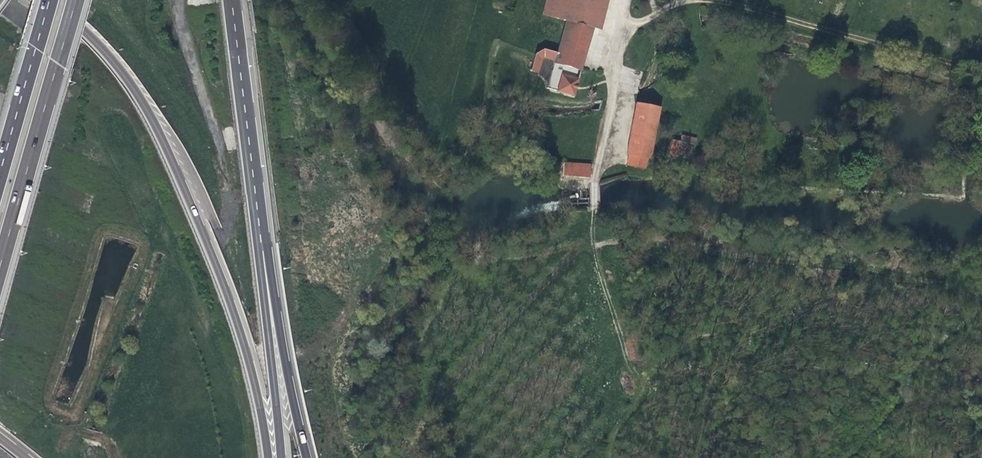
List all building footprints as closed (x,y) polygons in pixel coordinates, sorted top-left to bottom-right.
[(565,21),(591,29),(597,31),(606,0),(544,0),(540,13),(565,21)] [(553,61),(556,62),(579,69),(591,29),(565,21),(557,49),(543,45),(535,50),(529,69),(536,71),(541,56),(543,56),(554,59),(553,61)] [(576,78),(579,69),(556,62),(554,72),(576,78)] [(576,78),(554,72),(549,88),(571,94),(576,78)] [(627,154),(646,158),(648,159),(658,108),(635,104),(625,154),(627,154)] [(671,139),(669,155),(693,158),(695,137),(681,135),(680,140),(671,139)] [(587,178),(591,139),(564,137),(560,176),(587,178)] [(643,170),(646,158),(627,154),(624,166),(643,170)]
